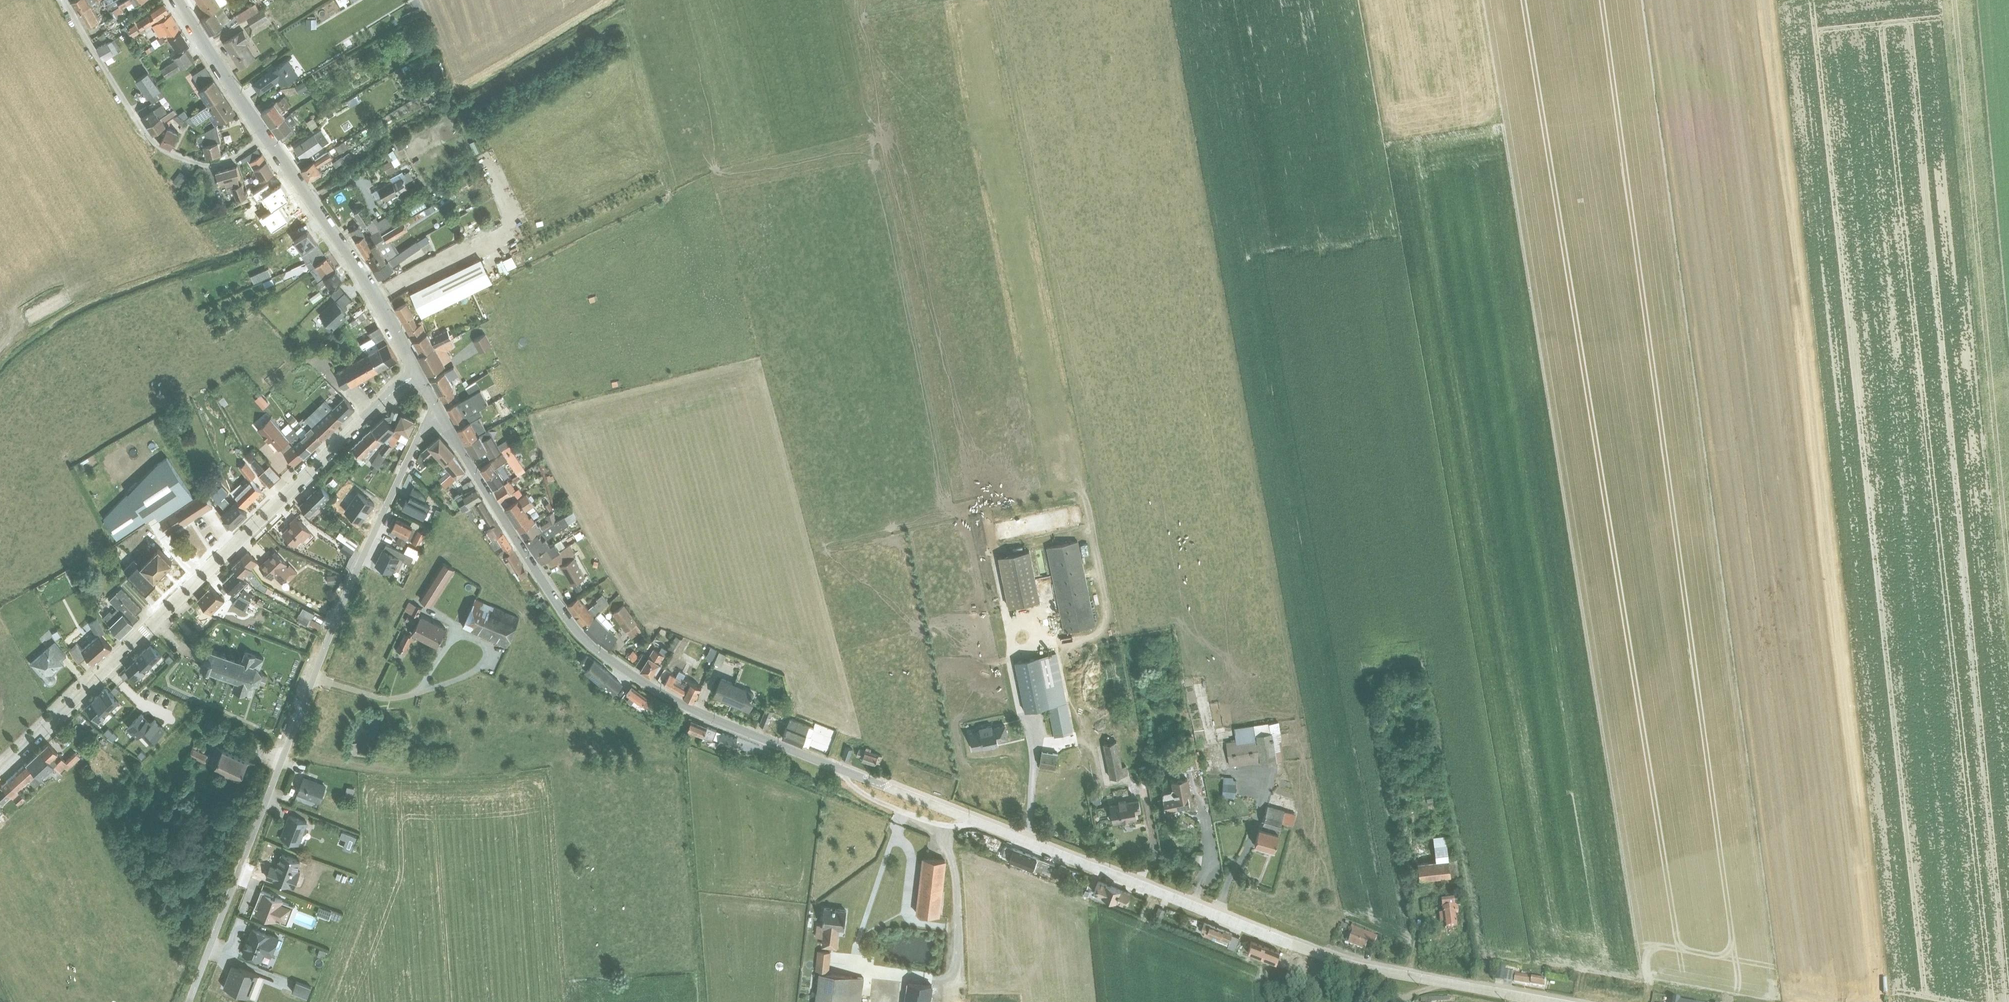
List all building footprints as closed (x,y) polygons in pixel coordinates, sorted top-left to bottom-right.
[(78,11),(93,2),(97,0),(72,0),(78,11)] [(111,10),(122,3),(126,0),(106,0),(111,10)] [(111,10),(112,11),(113,12),(116,18),(121,15),(121,13),(124,11),(122,8),(127,5),(130,11),(137,7),(136,5),(144,0),(126,0),(122,3),(111,10)] [(207,15),(222,6),(228,2),(226,0),(198,0),(207,15)] [(235,15),(239,22),(247,18),(260,10),(259,7),(265,4),(262,0),(254,0),(256,2),(235,15)] [(148,15),(137,22),(142,29),(170,11),(164,1),(150,10),(154,13),(150,17),(148,15)] [(93,2),(78,11),(86,25),(101,17),(93,2)] [(202,18),(201,18),(210,33),(231,20),(222,6),(207,15),(202,18)] [(260,10),(247,18),(253,27),(269,17),(263,8),(260,10)] [(134,11),(124,17),(127,23),(137,16),(134,11)] [(113,12),(106,16),(108,22),(116,18),(113,12)] [(172,13),(153,25),(160,37),(166,33),(168,37),(165,39),(166,40),(166,41),(182,30),(172,13)] [(308,18),(306,18),(306,28),(317,28),(317,18),(315,18),(315,16),(308,16),(308,18)] [(397,17),(390,21),(393,26),(400,22),(397,17)] [(125,26),(122,28),(126,33),(129,38),(140,32),(135,24),(127,29),(125,26)] [(146,31),(151,40),(158,37),(153,27),(146,31)] [(182,30),(166,41),(170,46),(173,45),(177,52),(191,44),(190,43),(191,43),(182,30)] [(244,30),(224,42),(224,43),(225,43),(240,67),(239,67),(240,68),(256,58),(246,43),(250,41),(244,30)] [(93,38),(92,38),(94,41),(99,38),(100,40),(107,37),(104,33),(98,36),(98,35),(93,38)] [(160,37),(158,39),(160,43),(166,40),(165,39),(168,37),(166,33),(160,37)] [(106,42),(97,47),(104,59),(106,59),(109,64),(115,60),(112,55),(121,49),(114,39),(111,40),(106,42)] [(173,61),(162,68),(168,77),(195,59),(187,48),(172,58),(173,61)] [(288,60),(254,84),(260,92),(278,80),(281,84),(289,78),(291,80),(299,74),(288,60)] [(206,66),(193,75),(201,87),(198,89),(209,104),(224,94),(206,66)] [(148,71),(136,79),(149,97),(160,89),(148,71)] [(318,81),(322,88),(335,80),(332,73),(318,81)] [(305,82),(296,87),(299,93),(308,87),(305,82)] [(160,89),(149,97),(153,103),(164,95),(160,89)] [(209,104),(185,119),(194,125),(198,123),(212,113),(219,123),(236,113),(223,95),(224,94),(209,104)] [(270,106),(262,112),(267,119),(272,126),(285,117),(281,111),(290,104),(284,95),(275,102),(273,100),(268,104),(270,106)] [(357,95),(346,101),(348,104),(350,107),(360,101),(358,97),(357,95)] [(147,107),(139,112),(141,117),(147,126),(148,126),(168,112),(162,104),(150,111),(147,107)] [(168,112),(148,126),(153,134),(167,125),(164,122),(177,112),(174,108),(168,112)] [(285,117),(272,126),(279,136),(283,141),(290,136),(295,133),(296,131),(292,125),(297,122),(293,115),(291,113),(285,117)] [(178,114),(173,117),(182,125),(185,119),(178,114)] [(313,117),(307,122),(312,129),(318,124),(313,117)] [(198,123),(194,125),(204,132),(205,131),(198,123)] [(197,136),(196,142),(205,140),(206,145),(204,145),(207,156),(221,153),(218,142),(221,141),(217,125),(205,131),(204,132),(203,132),(197,136)] [(168,126),(160,143),(171,148),(179,132),(168,126)] [(322,129),(295,148),(302,159),(298,162),(302,168),(316,159),(312,154),(330,140),(322,129)] [(345,141),(336,147),(340,153),(349,148),(345,141)] [(404,141),(397,145),(400,150),(407,146),(404,141)] [(389,161),(380,166),(382,170),(386,169),(388,173),(396,169),(395,166),(401,163),(393,150),(385,155),(389,161)] [(316,159),(302,168),(309,179),(322,171),(318,166),(333,157),(329,151),(316,159)] [(342,156),(333,162),(336,167),(352,156),(349,152),(343,156),(342,156)] [(263,153),(250,162),(262,180),(263,179),(274,172),(265,157),(263,153)] [(237,166),(216,172),(217,172),(220,184),(225,182),(227,187),(239,184),(238,179),(241,178),(237,166)] [(392,181),(373,191),(379,203),(399,193),(399,194),(408,189),(405,183),(414,178),(409,171),(404,173),(403,171),(390,177),(392,181)] [(181,172),(173,181),(180,186),(187,176),(181,172)] [(266,194),(251,204),(256,216),(267,209),(263,203),(274,196),(275,198),(287,191),(274,172),(263,179),(265,181),(261,184),(267,192),(266,193),(266,194)] [(237,202),(230,205),(232,208),(249,201),(242,184),(232,188),(237,202)] [(359,225),(350,231),(360,246),(366,256),(375,250),(369,241),(382,233),(373,219),(364,205),(360,198),(355,201),(359,208),(355,211),(363,225),(366,223),(373,233),(366,237),(359,225)] [(413,213),(427,207),(424,200),(411,206),(413,213)] [(376,216),(373,219),(382,233),(394,226),(388,215),(378,221),(376,216)] [(382,233),(369,241),(375,250),(385,243),(383,240),(398,231),(395,226),(394,226),(382,233)] [(308,231),(297,240),(312,259),(313,261),(325,253),(308,231)] [(397,253),(374,268),(379,277),(394,268),(393,265),(421,247),(420,246),(430,240),(427,235),(417,241),(417,240),(397,253)] [(375,250),(366,256),(374,268),(397,253),(395,251),(393,253),(388,245),(387,246),(385,243),(375,250)] [(316,266),(311,269),(316,277),(319,281),(336,268),(325,252),(325,253),(313,261),(316,266)] [(512,255),(503,260),(508,269),(517,265),(512,255)] [(438,279),(411,292),(414,298),(421,313),(422,316),(449,302),(476,288),(492,280),(482,258),(438,279)] [(312,259),(305,263),(307,265),(310,270),(311,269),(316,266),(313,261),(312,259)] [(319,281),(317,282),(320,287),(327,282),(330,286),(343,277),(336,268),(319,281)] [(272,278),(263,282),(266,286),(274,282),(272,278)] [(340,286),(331,294),(335,298),(336,300),(345,291),(340,286)] [(320,291),(310,298),(314,302),(323,296),(320,291)] [(335,298),(319,313),(326,321),(323,324),(330,331),(333,329),(334,329),(347,317),(345,315),(347,312),(345,310),(348,307),(345,305),(352,299),(345,291),(336,300),(335,298)] [(407,301),(395,308),(404,322),(414,339),(428,332),(422,322),(418,324),(414,317),(413,315),(415,314),(414,313),(417,312),(416,309),(413,311),(407,301)] [(352,321),(350,322),(353,327),(359,322),(365,318),(362,315),(364,313),(360,308),(352,313),(355,318),(352,321)] [(379,326),(369,332),(376,339),(390,363),(398,358),(396,355),(379,326)] [(428,332),(414,339),(416,343),(422,353),(436,346),(441,343),(451,338),(456,336),(454,332),(450,334),(448,329),(434,335),(431,330),(429,331),(428,332)] [(369,332),(364,337),(366,340),(365,341),(366,342),(368,341),(374,349),(369,352),(370,353),(379,369),(390,363),(376,339),(369,332)] [(486,333),(473,339),(480,351),(492,344),(486,333)] [(316,338),(310,343),(315,349),(321,343),(316,338)] [(441,343),(436,346),(439,352),(445,362),(452,358),(447,349),(454,346),(451,338),(441,343)] [(422,353),(418,354),(428,373),(446,363),(445,362),(439,352),(436,346),(422,353)] [(363,358),(336,372),(344,388),(347,387),(372,373),(379,369),(370,353),(363,358)] [(454,366),(431,378),(444,401),(455,395),(451,387),(454,385),(450,379),(458,374),(454,366)] [(471,394),(447,407),(448,408),(451,406),(454,412),(455,414),(459,420),(462,425),(479,416),(483,414),(480,408),(489,403),(481,388),(477,381),(467,387),(469,391),(471,394)] [(261,393),(255,398),(260,404),(263,408),(269,403),(265,398),(261,393)] [(344,397),(333,408),(343,419),(351,412),(355,408),(344,397)] [(325,415),(312,427),(323,439),(344,419),(343,419),(333,408),(329,404),(325,400),(318,408),(325,415)] [(451,406),(448,408),(453,417),(456,422),(458,427),(462,425),(459,420),(455,414),(454,412),(451,406)] [(379,451),(372,464),(375,465),(372,471),(376,473),(377,471),(386,456),(394,447),(396,443),(398,438),(403,430),(410,434),(411,433),(417,422),(415,418),(402,411),(394,427),(384,439),(386,442),(379,451)] [(167,412),(157,418),(160,422),(169,416),(167,412)] [(391,415),(384,417),(391,424),(393,417),(391,415)] [(462,425),(458,427),(462,434),(466,441),(487,430),(479,416),(462,425)] [(271,417),(257,429),(268,441),(270,440),(279,449),(280,448),(294,464),(304,456),(281,429),(271,417)] [(375,425),(373,427),(384,439),(394,427),(391,424),(384,417),(380,421),(375,425)] [(172,421),(164,427),(168,432),(176,427),(172,421)] [(303,424),(296,431),(312,449),(323,439),(312,427),(306,421),(303,424)] [(288,423),(281,429),(304,456),(312,449),(296,431),(288,423)] [(487,430),(466,441),(474,455),(486,448),(491,456),(501,450),(492,434),(492,433),(489,428),(487,430)] [(371,429),(349,450),(362,465),(374,451),(383,441),(371,429)] [(403,430),(398,438),(407,443),(411,435),(410,434),(403,430)] [(162,432),(143,443),(146,449),(165,437),(162,432)] [(423,451),(429,458),(431,457),(434,460),(439,457),(443,462),(444,462),(449,468),(439,479),(442,482),(452,474),(456,478),(466,469),(455,452),(448,444),(440,435),(424,450),(423,450),(423,451)] [(508,438),(498,444),(501,450),(502,449),(511,444),(508,438)] [(505,453),(481,467),(486,477),(500,469),(498,465),(503,461),(508,458),(517,472),(517,473),(518,474),(525,469),(525,468),(513,451),(515,450),(515,449),(518,447),(515,441),(511,444),(502,449),(505,453)] [(107,467),(125,455),(121,450),(103,462),(107,467)] [(418,459),(416,463),(421,470),(429,462),(421,452),(420,454),(420,455),(418,458),(418,459)] [(123,498),(104,517),(106,521),(118,538),(146,519),(147,520),(151,517),(156,514),(169,533),(213,505),(204,490),(194,497),(167,456),(158,462),(135,485),(123,498)] [(254,457),(251,461),(259,475),(270,487),(276,482),(281,477),(270,464),(266,469),(254,457)] [(385,459),(381,464),(387,467),(390,462),(385,459)] [(249,480),(234,496),(245,507),(262,491),(251,479),(256,475),(246,462),(239,468),(249,480)] [(500,469),(486,477),(494,488),(504,481),(505,481),(503,478),(505,476),(500,469)] [(452,474),(442,482),(446,486),(456,478),(452,474)] [(334,478),(327,484),(332,488),(338,482),(334,478)] [(462,492),(455,496),(463,509),(472,503),(483,497),(472,479),(462,484),(466,491),(463,493),(462,492)] [(511,480),(506,483),(516,499),(510,503),(505,506),(512,517),(521,530),(536,519),(532,513),(530,514),(526,509),(528,508),(534,504),(535,504),(527,492),(524,494),(519,487),(516,489),(511,480)] [(505,483),(495,489),(501,500),(506,497),(510,503),(516,499),(506,483),(505,483)] [(214,493),(212,495),(218,501),(226,510),(223,512),(221,515),(229,524),(232,527),(238,521),(238,522),(240,520),(239,520),(241,518),(242,519),(248,513),(236,500),(232,503),(224,495),(225,494),(228,492),(221,485),(221,486),(214,493)] [(321,485),(301,505),(310,515),(321,504),(323,506),(325,504),(332,498),(321,485)] [(413,487),(409,495),(410,495),(424,502),(427,496),(422,492),(413,487)] [(407,499),(402,507),(424,518),(430,505),(424,502),(410,495),(408,500),(407,499)] [(483,497),(472,503),(478,513),(481,511),(483,515),(484,514),(492,526),(498,522),(483,497)] [(550,500),(544,504),(548,510),(553,507),(550,500)] [(326,504),(324,507),(328,510),(327,512),(348,531),(352,527),(326,504)] [(1038,529),(1078,523),(1075,508),(1036,514),(1038,529)] [(536,519),(521,530),(526,538),(557,520),(554,511),(547,515),(549,520),(541,524),(540,523),(539,524),(537,520),(536,519)] [(557,520),(526,538),(536,553),(551,544),(547,537),(569,523),(577,518),(573,511),(563,516),(557,520)] [(292,523),(283,533),(296,545),(301,539),(303,541),(311,532),(296,517),(295,517),(291,522),(292,523)] [(392,529),(391,530),(400,534),(396,541),(404,545),(407,538),(422,546),(427,533),(397,518),(397,519),(399,520),(394,530),(392,529)] [(488,533),(484,534),(489,541),(490,540),(504,531),(498,522),(492,526),(486,530),(488,533)] [(149,525),(145,529),(152,537),(156,533),(149,525)] [(581,528),(573,533),(576,539),(584,534),(581,528)] [(504,531),(490,540),(495,548),(502,544),(505,549),(512,545),(504,531)] [(339,532),(336,537),(355,549),(358,544),(339,532)] [(562,537),(555,541),(560,549),(567,545),(562,537)] [(127,538),(118,544),(122,550),(131,544),(127,538)] [(142,539),(137,543),(142,549),(140,551),(147,559),(159,548),(152,540),(147,544),(142,539)] [(1078,540),(1046,547),(1064,631),(1096,625),(1078,540)] [(551,544),(536,553),(541,560),(560,549),(555,541),(551,544)] [(344,543),(340,549),(351,556),(355,550),(344,543)] [(386,543),(384,548),(404,559),(404,560),(413,565),(416,558),(407,553),(386,543)] [(560,549),(541,560),(542,561),(548,558),(551,564),(559,560),(572,583),(586,575),(573,553),(575,552),(570,543),(567,545),(560,549)] [(505,549),(499,553),(511,569),(515,566),(521,576),(528,571),(512,545),(505,549)] [(132,553),(121,562),(133,585),(148,570),(155,578),(172,561),(159,548),(141,564),(132,553)] [(384,548),(376,565),(392,573),(394,568),(399,570),(404,560),(404,559),(384,548)] [(1030,550),(998,556),(1009,607),(1040,600),(1030,550)] [(248,551),(241,558),(251,569),(258,562),(248,551)] [(266,559),(260,566),(272,578),(275,576),(280,581),(286,576),(290,579),(298,572),(290,564),(288,565),(287,564),(288,563),(277,552),(268,561),(266,559)] [(241,558),(233,566),(236,569),(244,577),(247,573),(256,586),(257,586),(270,593),(273,588),(268,586),(263,583),(251,569),(241,558)] [(442,561),(420,597),(431,606),(454,569),(442,561)] [(70,568),(65,570),(73,585),(75,584),(77,588),(79,586),(70,568)] [(236,569),(223,582),(238,596),(240,593),(251,599),(254,594),(244,589),(242,591),(239,589),(247,581),(244,577),(236,569)] [(337,574),(327,575),(328,583),(338,583),(337,574)] [(201,596),(198,599),(199,600),(212,612),(225,600),(211,586),(201,596)] [(110,609),(102,616),(121,635),(140,617),(137,614),(143,608),(122,587),(110,599),(117,607),(112,612),(110,609)] [(238,596),(232,603),(246,610),(249,603),(255,606),(256,602),(251,599),(240,593),(238,596)] [(579,596),(568,603),(574,612),(584,625),(597,614),(601,609),(608,603),(609,601),(603,593),(597,598),(598,599),(588,607),(579,596)] [(476,598),(463,626),(507,646),(520,617),(476,598)] [(409,601),(405,609),(412,613),(416,604),(409,601)] [(625,603),(613,612),(626,630),(627,630),(636,623),(637,622),(638,622),(625,603)] [(416,604),(412,613),(418,615),(422,607),(416,604)] [(546,607),(543,609),(547,615),(550,613),(552,611),(548,605),(546,607)] [(303,607),(300,613),(311,619),(315,612),(303,607)] [(601,609),(597,614),(609,627),(613,622),(601,609)] [(299,618),(297,621),(306,626),(307,625),(310,627),(311,626),(319,630),(321,625),(311,619),(300,613),(299,613),(297,617),(299,618)] [(409,613),(405,620),(414,624),(417,617),(409,613)] [(597,614),(584,625),(598,639),(607,647),(608,647),(617,635),(609,627),(597,614)] [(421,615),(412,633),(416,636),(437,646),(439,642),(444,645),(447,637),(443,634),(446,627),(421,615)] [(77,643),(70,649),(79,663),(88,656),(95,663),(113,648),(100,634),(105,631),(97,618),(89,622),(97,636),(82,648),(77,643)] [(636,623),(627,630),(632,637),(641,631),(642,630),(636,623)] [(57,627),(51,630),(56,638),(62,635),(57,627)] [(405,632),(397,649),(405,653),(413,636),(405,632)] [(676,635),(669,647),(675,650),(682,639),(676,635)] [(50,646),(31,662),(47,681),(48,681),(48,682),(49,682),(50,682),(51,682),(52,682),(53,682),(54,682),(54,681),(55,681),(55,680),(56,679),(56,678),(56,677),(56,676),(56,675),(55,674),(55,673),(54,673),(54,672),(65,663),(62,659),(67,655),(55,642),(51,646),(50,646)] [(138,656),(149,667),(162,655),(151,643),(138,656)] [(641,667),(641,668),(651,675),(655,668),(656,669),(661,661),(660,661),(667,648),(662,645),(659,650),(654,647),(649,655),(641,667)] [(711,647),(706,656),(708,657),(707,660),(711,662),(716,651),(717,650),(711,647)] [(208,648),(201,667),(236,679),(233,688),(252,695),(255,683),(260,682),(265,684),(268,674),(263,672),(260,669),(264,658),(245,651),(242,660),(208,648)] [(630,651),(628,654),(633,660),(639,655),(636,652),(633,649),(630,651)] [(642,653),(636,664),(637,664),(641,667),(649,655),(645,652),(643,651),(642,653)] [(719,652),(714,663),(721,666),(726,655),(726,654),(719,651),(719,652)] [(587,653),(580,662),(586,668),(585,668),(601,682),(602,681),(614,692),(622,683),(610,672),(611,671),(595,657),(594,658),(587,653)] [(1057,653),(1015,661),(1020,689),(1025,711),(1049,707),(1067,703),(1063,681),(1057,653)] [(149,667),(138,656),(126,668),(137,679),(149,667)] [(678,670),(676,675),(682,679),(683,677),(685,673),(686,671),(679,668),(678,670)] [(671,672),(664,683),(683,694),(695,700),(695,699),(702,686),(683,677),(682,679),(676,675),(671,672)] [(722,676),(714,694),(749,708),(754,698),(752,697),(754,690),(722,676)] [(632,685),(627,692),(630,694),(627,699),(632,702),(635,699),(645,706),(651,699),(632,685)] [(96,697),(109,711),(110,711),(119,701),(106,687),(95,697),(96,697)] [(109,711),(96,697),(86,707),(99,720),(109,711)] [(1182,704),(1177,708),(1186,769),(1201,766),(1198,750),(1195,750),(1186,698),(1181,698),(1182,704)] [(1067,703),(1049,707),(1055,736),(1073,732),(1067,703)] [(766,707),(760,721),(767,724),(772,710),(783,714),(784,711),(785,710),(776,707),(771,705),(771,706),(771,707),(767,705),(766,707)] [(1202,742),(1200,714),(1193,715),(1195,743),(1202,742)] [(790,717),(783,736),(802,743),(806,734),(806,733),(808,734),(810,734),(812,732),(814,727),(790,717)] [(691,718),(687,729),(713,739),(714,737),(719,739),(719,741),(734,747),(738,737),(701,722),(698,721),(691,718)] [(678,726),(678,727),(685,730),(687,724),(680,721),(678,726)] [(1270,722),(1254,725),(1256,737),(1260,761),(1261,763),(1284,760),(1279,721),(1270,722)] [(973,730),(970,731),(973,749),(977,748),(985,746),(999,743),(998,739),(1002,738),(1005,738),(1008,737),(1005,723),(1002,724),(992,726),(992,723),(979,726),(980,728),(973,730)] [(773,724),(770,730),(779,734),(782,727),(773,724)] [(1236,740),(1226,741),(1230,765),(1260,761),(1256,737),(1254,725),(1234,727),(1236,740)] [(93,727),(86,729),(88,738),(95,736),(93,727)] [(60,730),(56,734),(65,744),(69,740),(60,730)] [(806,734),(802,743),(809,746),(813,736),(806,734)] [(1075,740),(1057,744),(1059,753),(1063,769),(1080,766),(1075,740)] [(1117,741),(1103,743),(1110,778),(1128,774),(1126,765),(1122,766),(1117,741)] [(40,750),(53,765),(62,774),(62,773),(60,771),(65,766),(67,769),(80,757),(74,751),(65,760),(48,742),(40,750)] [(193,747),(190,753),(247,781),(256,763),(217,744),(213,754),(209,752),(208,754),(193,747)] [(846,746),(842,756),(849,759),(853,748),(846,746)] [(859,747),(857,755),(862,757),(862,759),(875,764),(875,761),(880,763),(882,755),(870,751),(871,748),(866,747),(865,749),(859,747)] [(26,763),(40,777),(53,765),(40,750),(26,763)] [(1042,750),(1036,787),(1048,789),(1050,782),(1054,782),(1059,754),(1059,753),(1042,750)] [(8,780),(17,790),(28,779),(35,787),(43,780),(40,777),(26,763),(8,780)] [(1224,776),(1222,796),(1235,797),(1236,780),(1234,780),(1234,779),(1233,779),(1233,777),(1227,777),(1224,776)] [(304,778),(298,794),(320,803),(326,786),(304,778)] [(1163,798),(1157,799),(1160,812),(1165,811),(1166,812),(1190,807),(1188,795),(1192,794),(1188,778),(1171,781),(1173,788),(1171,791),(1164,793),(1163,795),(1163,798)] [(11,795),(18,804),(25,798),(17,790),(8,780),(0,787),(0,806),(11,795)] [(347,786),(345,796),(353,798),(355,788),(347,786)] [(1099,790),(1091,791),(1093,803),(1101,802),(1099,790)] [(1111,812),(1109,814),(1111,818),(1113,819),(1113,821),(1124,819),(1124,820),(1129,819),(1137,817),(1136,811),(1141,810),(1139,798),(1126,800),(1125,798),(1118,799),(1118,802),(1110,803),(1111,812)] [(1255,842),(1255,844),(1257,845),(1257,847),(1260,848),(1262,846),(1274,849),(1282,822),(1285,810),(1268,805),(1261,827),(1259,827),(1255,842)] [(1285,810),(1282,822),(1293,825),(1296,813),(1285,810)] [(289,815),(281,838),(300,845),(304,833),(306,832),(307,831),(308,830),(307,828),(306,827),(308,822),(289,815)] [(343,830),(340,837),(346,839),(343,847),(352,851),(358,836),(343,830)] [(1445,849),(1444,841),(1434,843),(1433,837),(1416,839),(1418,852),(1445,849)] [(1006,843),(1002,853),(1010,855),(1008,859),(1027,866),(1026,867),(1032,869),(1033,867),(1050,874),(1052,871),(1053,867),(1054,865),(1055,862),(1034,854),(1029,852),(1006,843)] [(1420,852),(1421,877),(1451,876),(1450,851),(1420,852)] [(923,857),(917,912),(920,913),(939,915),(945,860),(923,857)] [(1058,868),(1056,873),(1064,876),(1068,865),(1060,863),(1059,866),(1058,867),(1058,868)] [(1456,877),(1444,878),(1445,887),(1453,886),(1457,886),(1457,879),(1456,877)] [(1098,880),(1093,891),(1116,900),(1116,899),(1128,903),(1130,898),(1128,897),(1130,893),(1120,889),(1098,880)] [(260,893),(257,903),(260,905),(256,914),(277,922),(277,920),(287,924),(294,906),(286,902),(286,900),(261,890),(260,893)] [(1443,914),(1439,914),(1440,923),(1444,923),(1445,929),(1457,928),(1455,914),(1459,913),(1458,908),(1460,908),(1459,900),(1457,900),(1457,898),(1442,900),(1443,914)] [(817,922),(816,936),(824,936),(823,946),(838,947),(839,927),(846,927),(847,906),(824,905),(823,923),(817,922)] [(321,907),(318,914),(329,919),(332,911),(321,907)] [(1159,907),(1154,918),(1159,920),(1164,909),(1159,907)] [(1204,921),(1201,929),(1202,929),(1202,930),(1205,931),(1203,934),(1212,937),(1228,944),(1227,945),(1234,948),(1239,937),(1239,936),(1232,934),(1232,932),(1204,921)] [(1351,927),(1345,943),(1365,950),(1367,946),(1373,948),(1377,937),(1351,927)] [(246,945),(243,954),(262,961),(264,954),(271,957),(279,938),(253,928),(248,941),(247,940),(246,945)] [(1251,941),(1247,951),(1275,962),(1279,951),(1251,941)] [(320,949),(318,955),(325,958),(327,952),(320,949)] [(817,956),(816,969),(830,970),(831,957),(832,951),(818,949),(817,956)] [(232,965),(229,974),(236,977),(239,967),(232,965)] [(1501,965),(1497,978),(1504,980),(1508,967),(1501,965)] [(229,974),(224,987),(250,997),(258,975),(239,967),(236,977),(229,974)] [(816,1001),(862,1001),(864,977),(851,976),(819,972),(816,1001)] [(1516,984),(1532,986),(1534,977),(1517,974),(1516,984)] [(1535,977),(1533,985),(1547,988),(1549,981),(1535,977)] [(297,981),(292,991),(307,997),(312,986),(297,981)] [(905,1001),(931,1001),(933,984),(907,982),(905,1001)]
